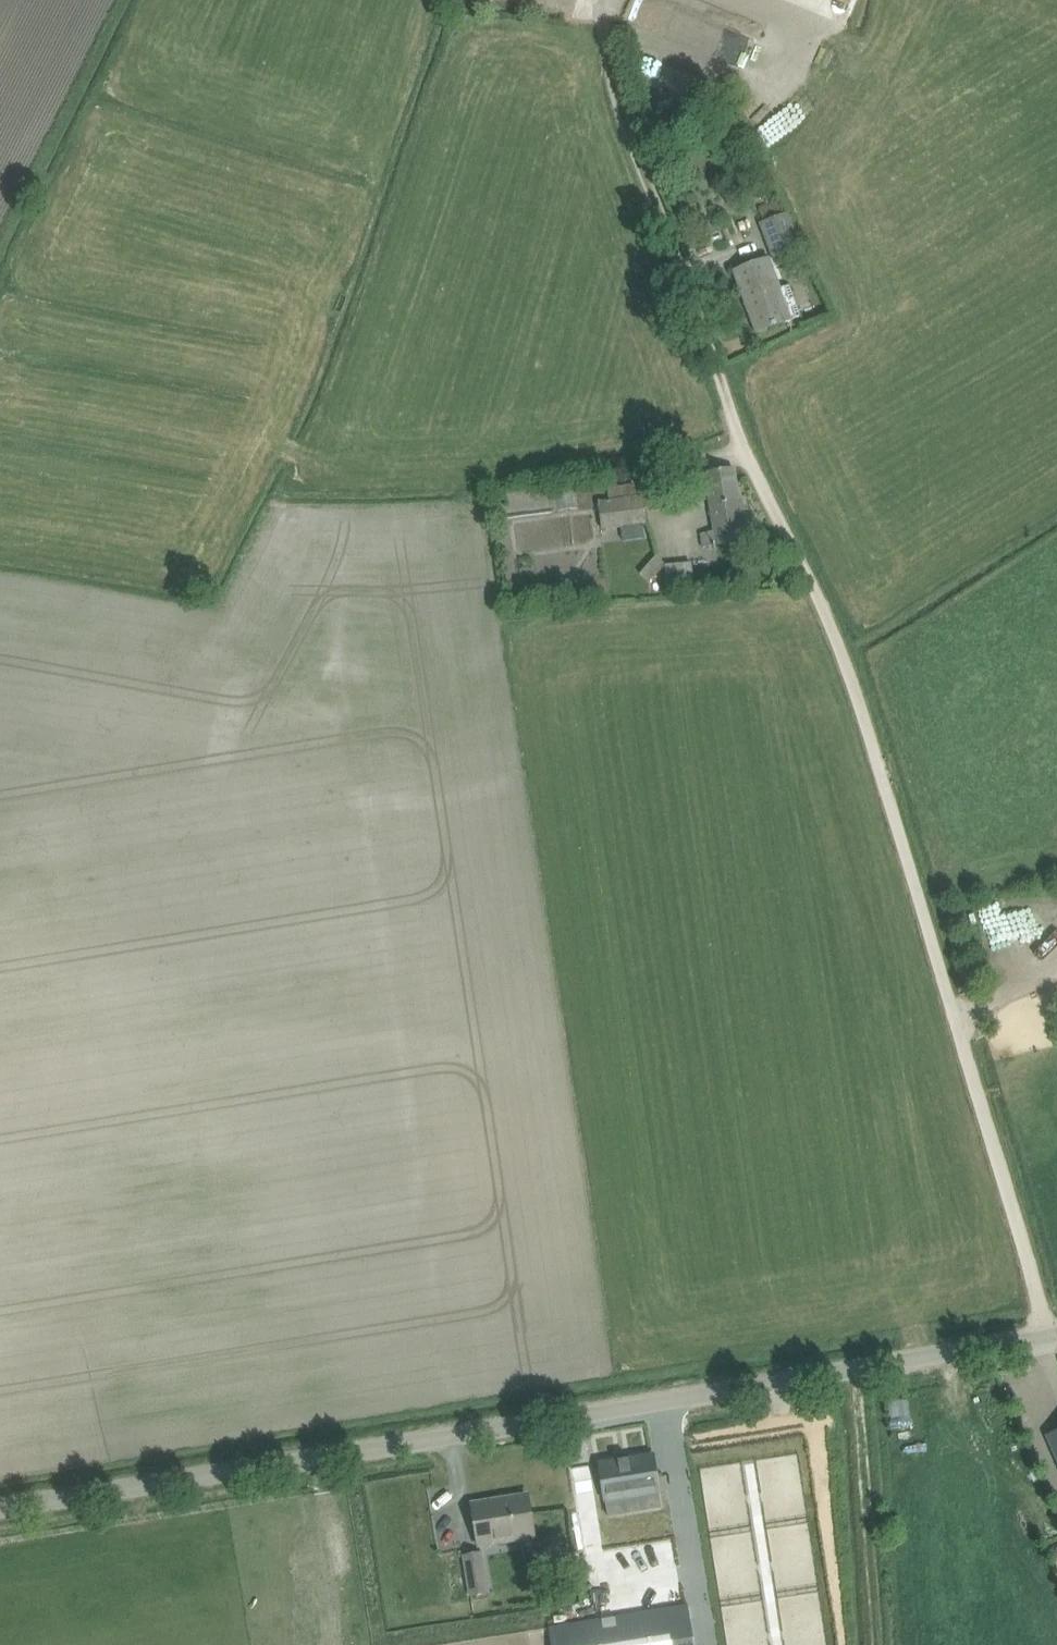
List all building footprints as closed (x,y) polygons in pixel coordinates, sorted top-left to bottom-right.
[(775,256),(800,247),(788,214),(785,215),(780,200),(758,208),(764,223),(763,223),(775,256)] [(758,332),(792,319),(801,316),(790,285),(781,289),(769,258),(735,271),(758,332)] [(708,546),(728,543),(750,539),(743,499),(739,500),(734,468),(706,473),(716,530),(706,532),(708,546)] [(598,501),(602,528),(647,523),(640,483),(608,488),(610,499),(598,501)] [(694,586),(691,563),(666,564),(656,555),(640,573),(649,581),(664,567),(667,589),(694,586)] [(908,1399),(890,1403),(893,1420),(911,1417),(908,1399)] [(1056,1459),(1056,1432),(1047,1436),(1056,1459)] [(676,1448),(682,1505),(753,1496),(746,1439),(676,1448)] [(600,1465),(604,1486),(606,1502),(659,1493),(653,1456),(600,1465)] [(473,1507),(477,1529),(480,1546),(535,1536),(528,1493),(502,1498),(503,1502),(473,1507)] [(688,1509),(708,1644),(758,1644),(793,1640),(772,1497),(688,1509)] [(468,1595),(485,1592),(489,1592),(483,1553),(462,1556),(468,1595)] [(683,1606),(548,1628),(545,1628),(547,1644),(689,1644),(683,1606)]
